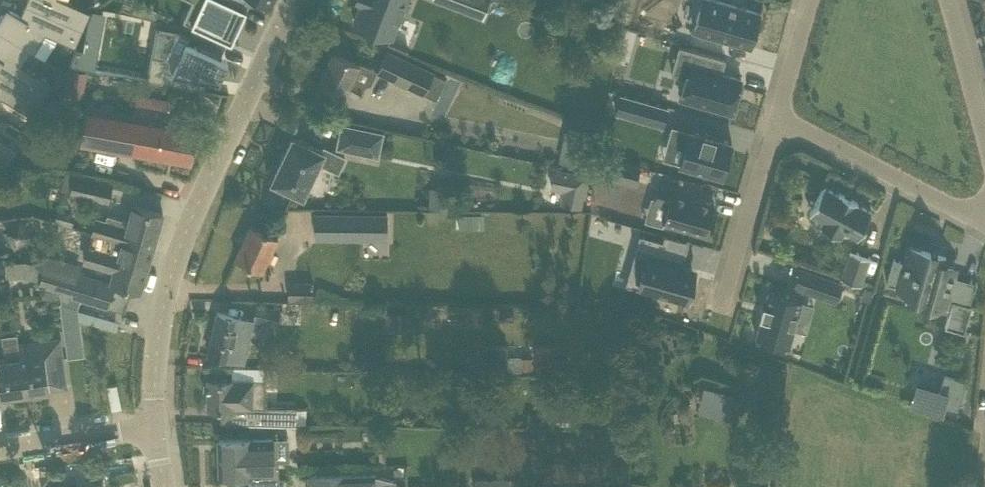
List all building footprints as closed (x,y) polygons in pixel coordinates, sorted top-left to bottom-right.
[(25,3),(82,29),(90,11),(69,1),(66,0),(27,0),(25,3)] [(202,3),(201,2),(191,23),(219,36),(221,37),(228,40),(232,30),(236,31),(237,28),(238,28),(244,15),(247,9),(246,8),(243,7),(245,2),(246,0),(203,0),(202,3)] [(349,16),(386,31),(393,13),(398,15),(404,0),(355,0),(349,16)] [(489,0),(439,0),(483,17),(489,0)] [(689,27),(747,42),(756,8),(724,0),(696,0),(689,27)] [(0,17),(0,31),(30,49),(34,52),(43,37),(45,32),(59,38),(75,45),(82,29),(25,3),(20,14),(10,8),(9,9),(10,10),(6,15),(2,13),(0,17)] [(605,3),(603,13),(613,15),(615,4),(605,3)] [(671,24),(672,13),(631,6),(629,18),(671,24)] [(119,34),(85,29),(81,55),(141,64),(149,13),(123,9),(119,34)] [(88,20),(86,28),(102,30),(106,11),(93,9),(88,20)] [(151,53),(147,78),(204,88),(209,77),(216,78),(216,79),(219,79),(228,59),(221,56),(222,49),(201,39),(198,45),(189,41),(192,35),(177,28),(164,55),(151,53)] [(42,99),(52,83),(49,81),(21,64),(28,53),(29,51),(30,49),(0,31),(0,73),(42,99)] [(680,46),(672,73),(685,77),(679,96),(732,111),(742,78),(721,72),(722,70),(717,69),(720,59),(724,60),(725,59),(680,46)] [(377,69),(352,58),(334,49),(319,80),(359,98),(364,86),(364,85),(371,82),(376,71),(377,69)] [(376,71),(424,94),(434,71),(387,49),(377,69),(376,71)] [(68,69),(66,81),(84,84),(87,72),(68,69)] [(1,96),(33,115),(42,99),(0,73),(0,98),(1,96)] [(663,126),(668,106),(622,93),(617,113),(663,126)] [(79,141),(191,161),(198,124),(168,119),(171,100),(136,94),(133,113),(86,105),(79,141)] [(338,145),(377,153),(382,132),(342,124),(338,145)] [(722,175),(732,141),(715,136),(715,135),(703,131),(703,132),(689,128),(689,129),(672,124),(667,140),(685,146),(680,163),(722,175)] [(272,179),(276,181),(274,184),(285,189),(287,186),(303,193),(318,161),(338,170),(345,156),(324,146),(322,149),(293,135),(272,179)] [(8,164),(18,147),(0,136),(0,159),(8,164)] [(606,156),(601,172),(605,173),(637,182),(640,172),(641,166),(606,156)] [(558,202),(579,206),(586,172),(549,164),(545,186),(560,189),(558,202)] [(114,182),(74,174),(70,193),(110,201),(114,182)] [(663,221),(705,233),(714,202),(690,195),(691,191),(659,182),(654,198),(668,202),(663,221)] [(824,185),(810,211),(824,219),(821,224),(841,235),(844,229),(858,236),(872,210),(857,202),(857,200),(839,191),(839,193),(824,185)] [(430,208),(450,208),(450,187),(430,186),(430,208)] [(132,203),(127,219),(108,213),(106,220),(96,217),(91,233),(152,251),(163,212),(144,207),(132,203)] [(316,210),(315,238),(386,238),(387,211),(316,210)] [(277,235),(251,223),(235,257),(261,269),(277,235)] [(91,233),(84,259),(113,268),(110,280),(140,289),(152,251),(91,233)] [(640,233),(631,263),(643,267),(638,287),(663,294),(664,291),(687,297),(694,274),(680,270),(682,263),(659,257),(664,240),(640,233)] [(946,252),(909,242),(905,257),(894,254),(887,279),(909,285),(911,280),(935,286),(931,298),(944,302),(955,263),(944,260),(946,252)] [(870,255),(851,249),(841,276),(861,283),(870,255)] [(33,263),(34,277),(40,279),(39,283),(60,289),(74,293),(73,296),(81,299),(100,304),(109,280),(80,271),(82,264),(45,253),(44,255),(33,263)] [(786,287),(834,298),(840,275),(792,264),(786,287)] [(288,280),(288,298),(312,299),(312,281),(288,280)] [(865,285),(861,296),(869,299),(873,288),(865,285)] [(755,335),(789,345),(803,298),(769,288),(765,303),(763,302),(759,315),(761,316),(755,335)] [(74,293),(60,289),(61,302),(78,307),(81,299),(73,296),(74,293)] [(952,299),(944,326),(963,331),(971,304),(952,299)] [(253,319),(253,321),(254,321),(277,325),(281,309),(256,304),(253,319)] [(378,305),(347,304),(346,321),(377,322),(378,305)] [(513,308),(499,308),(500,319),(513,319),(513,308)] [(493,310),(484,310),(484,319),(493,319),(493,310)] [(217,311),(208,352),(228,356),(230,357),(245,361),(253,325),(246,324),(247,318),(237,315),(217,311)] [(19,343),(18,343),(17,332),(1,334),(5,357),(0,358),(0,395),(25,391),(19,343)] [(60,337),(52,338),(43,340),(19,343),(25,391),(67,386),(60,337)] [(490,345),(490,367),(507,368),(507,345),(490,345)] [(535,345),(535,370),(555,370),(556,346),(535,345)] [(520,356),(520,368),(531,368),(531,356),(520,356)] [(911,402),(911,403),(922,407),(942,413),(945,405),(956,409),(965,381),(946,375),(941,389),(917,382),(911,402)] [(255,378),(208,377),(207,406),(246,406),(245,422),(297,423),(306,423),(306,406),(265,405),(266,379),(254,379),(255,378)] [(694,408),(725,417),(732,392),(701,383),(694,408)] [(272,436),(239,437),(219,438),(220,474),(240,474),(249,473),(250,483),(279,482),(279,473),(273,473),(273,458),(272,436)] [(424,485),(396,485),(395,480),(376,473),(309,475),(310,486),(424,486),(424,485)] [(508,477),(473,479),(473,486),(509,486),(508,477)]
